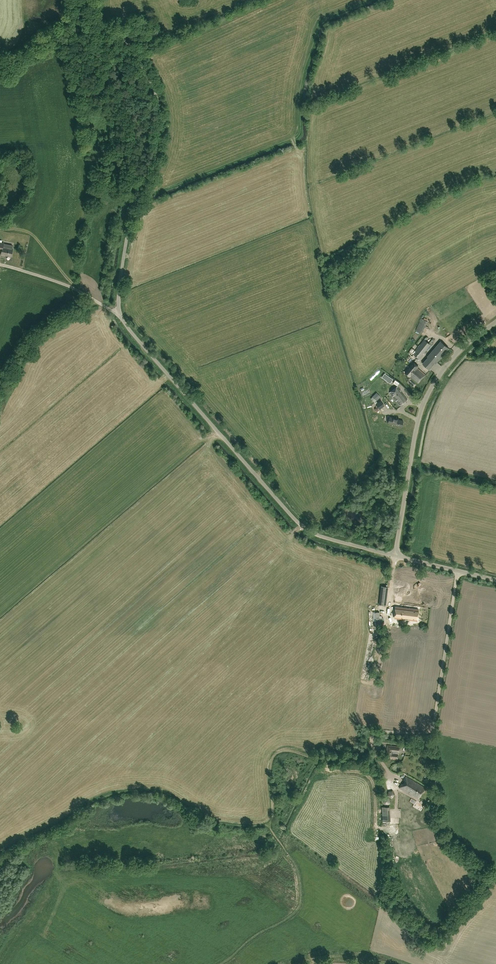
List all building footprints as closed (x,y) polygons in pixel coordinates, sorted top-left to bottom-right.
[(1,254),(1,255),(4,256),(5,255),(11,256),(13,249),(3,247),(4,243),(0,242),(0,254),(1,254)] [(421,320),(417,329),(422,332),(427,323),(421,320)] [(419,359),(431,344),(424,339),(413,353),(419,359)] [(436,364),(449,348),(441,341),(427,356),(428,357),(423,363),(429,369),(435,363),(436,364)] [(419,383),(426,375),(418,368),(418,367),(414,362),(405,372),(410,376),(419,383)] [(405,401),(408,399),(398,386),(389,392),(400,405),(402,403),(401,402),(404,400),(405,401)] [(379,409),(384,406),(380,400),(375,404),(379,409)] [(401,427),(403,421),(390,416),(388,423),(401,427)] [(385,605),(388,587),(381,586),(378,604),(385,605)] [(394,600),(414,603),(416,590),(396,588),(396,593),(400,594),(401,591),(402,591),(402,596),(395,595),(394,600)] [(422,621),(424,610),(396,606),(394,617),(422,621)] [(401,750),(401,745),(386,744),(385,757),(387,757),(387,756),(391,756),(391,757),(397,758),(398,753),(392,753),(392,749),(401,750)] [(425,788),(406,776),(403,779),(406,781),(404,784),(401,782),(399,786),(418,798),(425,788)] [(399,824),(399,818),(390,817),(389,806),(383,805),(381,823),(390,824),(399,824)]
